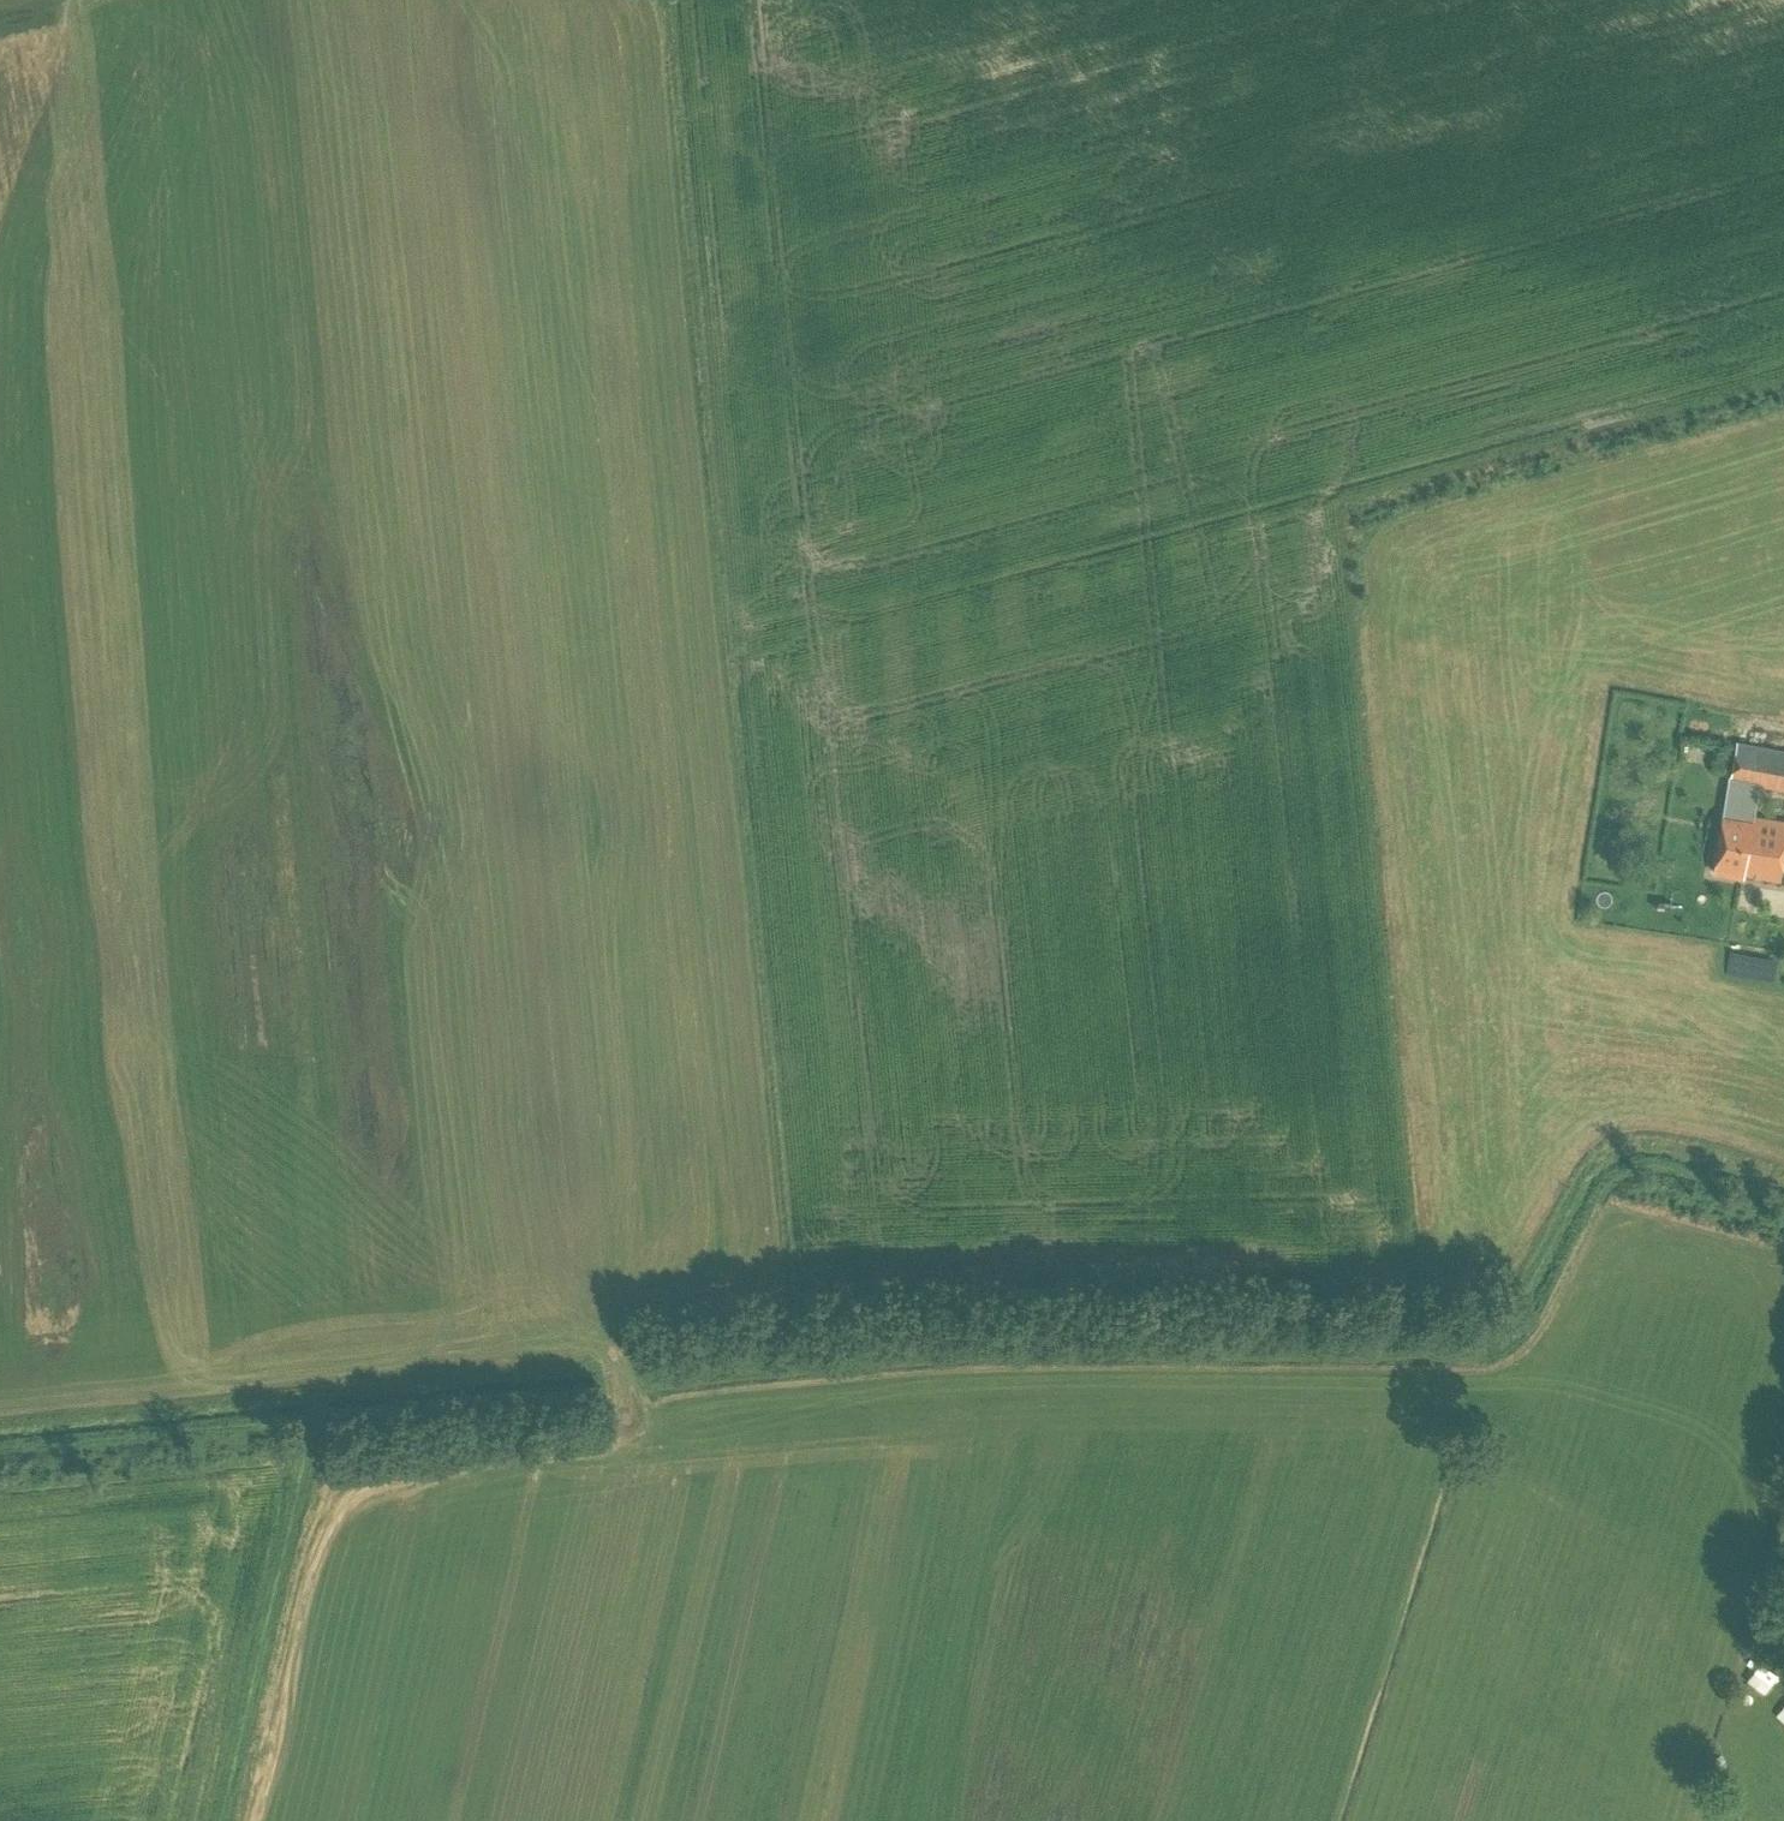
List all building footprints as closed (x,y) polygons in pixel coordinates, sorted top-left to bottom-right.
[(1737,742),(1730,778),(1714,872),(1744,877),(1744,873),(1780,880),(1783,859),(1783,821),(1747,814),(1752,783),(1783,788),(1783,751),(1737,742)] [(1733,984),(1762,984),(1763,921),(1745,921),(1745,956),(1733,956),(1733,984)] [(1746,1674),(1765,1697),(1783,1681),(1783,1672),(1770,1655),(1746,1674)]
